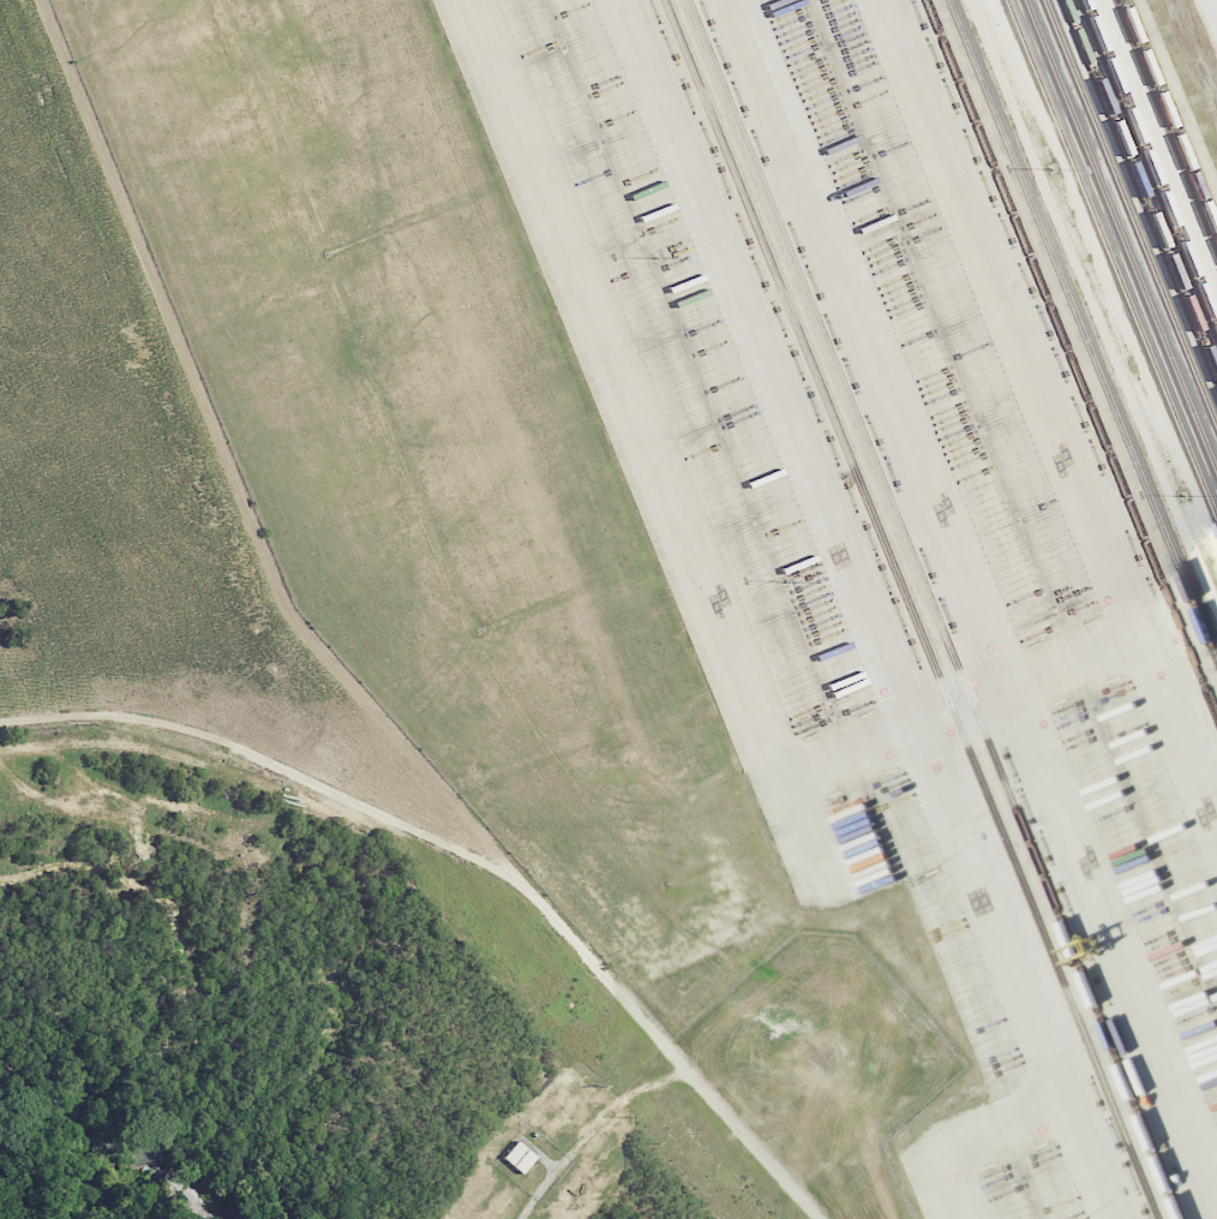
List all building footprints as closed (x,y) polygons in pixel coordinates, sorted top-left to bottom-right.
[(518,1174),(534,1157),(514,1140),(499,1156),(518,1174)]
